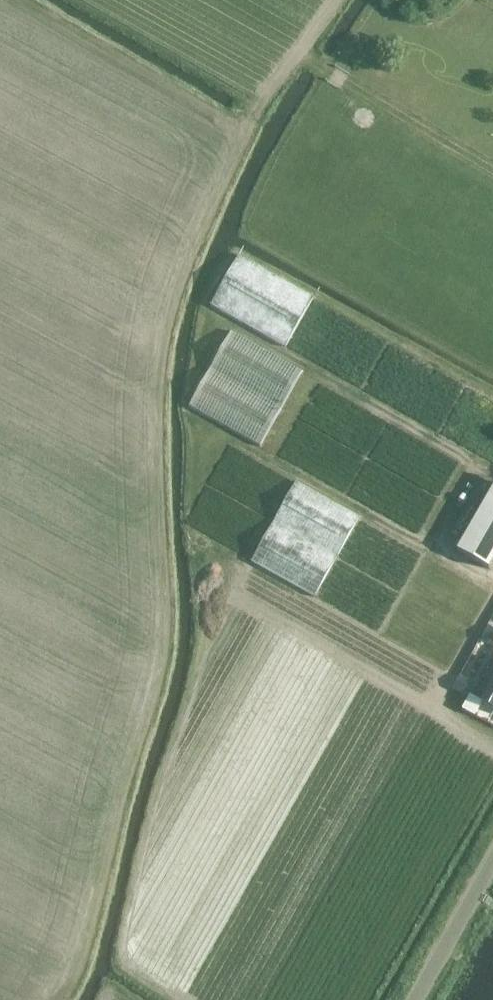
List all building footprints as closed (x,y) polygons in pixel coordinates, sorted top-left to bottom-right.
[(457,550),(488,568),(492,560),(492,488),(457,550)] [(482,635),(492,640),(492,627),(488,624),(482,635)] [(492,708),(492,673),(478,699),(488,706),(492,708)] [(453,688),(469,696),(474,686),(458,678),(453,688)]
